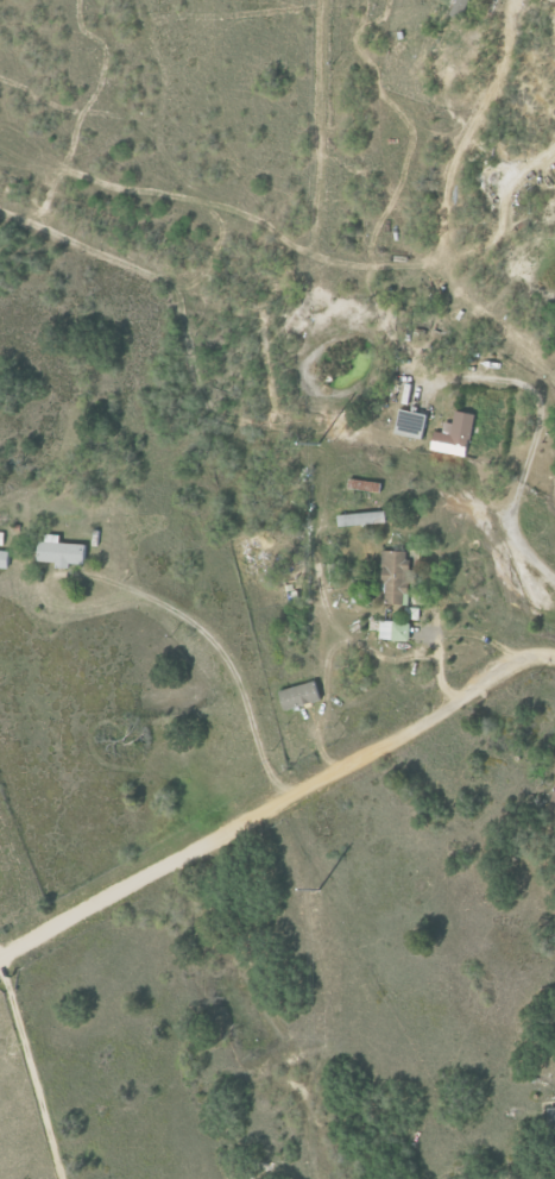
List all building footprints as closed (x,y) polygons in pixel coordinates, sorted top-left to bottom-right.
[(458,17),(466,0),(453,0),(448,13),(458,17)] [(429,414),(402,410),(398,435),(425,439),(429,414)] [(478,415),(457,410),(452,435),(435,431),(432,449),(469,457),(478,415)] [(341,525),(388,524),(388,512),(341,514),(341,525)] [(88,544),(62,543),(62,535),(43,534),(42,562),(58,562),(58,568),(73,568),(73,564),(88,564),(88,544)] [(11,551),(0,551),(0,567),(10,568),(11,551)] [(415,552),(386,551),(385,604),(405,604),(405,592),(413,592),(415,552)] [(421,619),(421,608),(406,608),(406,619),(421,619)] [(413,622),(383,621),(382,640),(412,641),(413,622)] [(288,710),(323,701),(318,682),(283,690),(288,710)] [(546,812),(554,815),(554,781),(546,812)]
